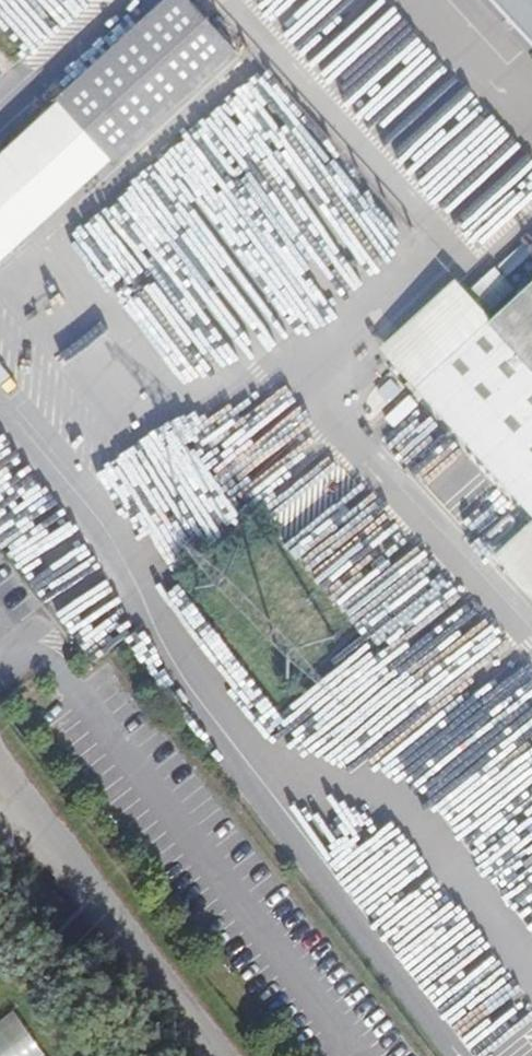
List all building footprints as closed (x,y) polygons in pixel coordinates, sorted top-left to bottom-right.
[(32,45),(82,0),(36,0),(28,7),(21,0),(5,0),(0,5),(0,9),(32,45)] [(52,89),(104,155),(230,56),(186,0),(165,0),(52,89)] [(281,0),(262,0),(281,26),(288,21),(276,4),(281,0)] [(531,51),(531,0),(485,0),(531,51)] [(0,141),(0,248),(103,166),(51,101),(0,141)] [(497,265),(472,288),(495,313),(520,290),(497,265)] [(380,354),(413,391),(491,321),(455,283),(380,354)] [(491,321),(413,391),(510,507),(531,532),(531,287),(491,321)] [(474,538),(531,603),(531,532),(510,507),(474,538)] [(112,604),(75,625),(93,656),(129,635),(112,604)] [(359,631),(279,709),(331,762),(392,703),(384,695),(403,676),(359,631)] [(426,910),(392,935),(438,1000),(472,976),(426,910)] [(486,1055),(487,1055),(522,1025),(482,980),(446,1012),(486,1055)] [(19,1010),(0,1022),(0,1055),(49,1055),(19,1010)]
